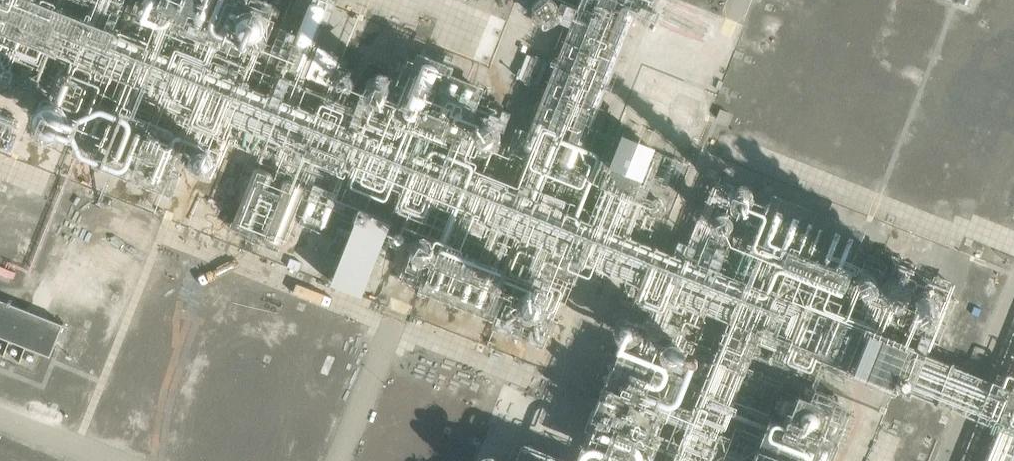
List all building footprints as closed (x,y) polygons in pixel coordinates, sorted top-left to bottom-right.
[(80,52),(90,90),(22,131),(63,122),(120,175),(132,119),(113,114),(169,80),(147,59),(160,35),(157,45),(181,40),(178,54),(191,57),(265,11),(244,0),(82,0),(88,5),(66,0),(0,0),(0,71),(80,52)] [(306,18),(319,23),(324,8),(311,3),(306,18)] [(832,218),(775,189),(765,210),(754,204),(751,185),(734,188),(725,184),(714,186),(715,195),(713,195),(742,209),(723,212),(736,219),(748,217),(753,208),(758,242),(765,241),(777,247),(805,243),(809,234),(818,239),(824,228),(826,240),(828,236),(849,233),(833,225),(832,218)] [(367,208),(338,278),(369,292),(398,219),(367,208)] [(50,356),(64,323),(0,298),(0,335),(50,356)] [(597,416),(597,433),(620,449),(637,444),(641,458),(650,430),(678,421),(686,424),(700,404),(709,408),(687,392),(707,364),(703,361),(695,364),(695,375),(678,375),(678,393),(686,399),(632,398),(632,388),(619,384),(619,371),(650,381),(656,373),(650,356),(622,346),(622,365),(615,362),(597,416)] [(749,411),(749,455),(750,456),(749,460),(827,460),(827,431),(833,427),(833,410),(839,407),(831,395),(816,395),(813,396),(804,396),(781,411),(749,411)]
